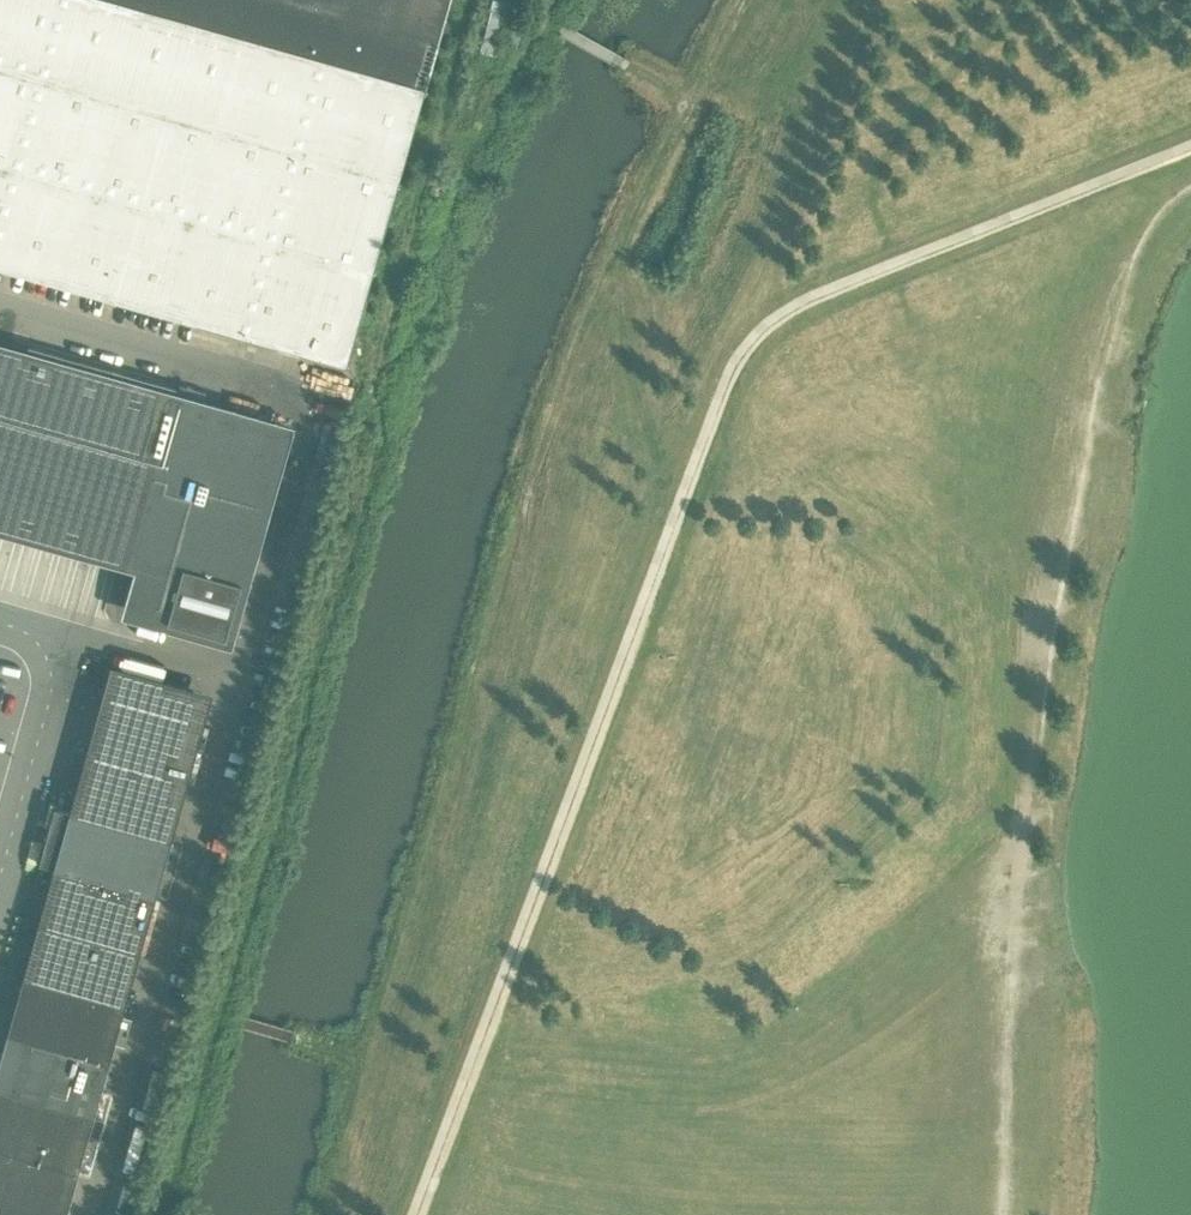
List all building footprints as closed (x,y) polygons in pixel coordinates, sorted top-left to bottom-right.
[(136,0),(0,0),(0,262),(355,363),(434,84),(136,0)] [(434,84),(457,0),(136,0),(434,84)] [(482,47),(499,51),(513,0),(494,0),(482,47)] [(138,513),(128,546),(148,552),(132,608),(225,634),(284,429),(154,392),(157,380),(83,359),(80,371),(0,348),(0,474),(138,513)] [(103,1050),(175,792),(202,696),(126,675),(87,814),(56,806),(41,861),(71,871),(0,1123),(0,1214),(56,1214),(103,1050)]
